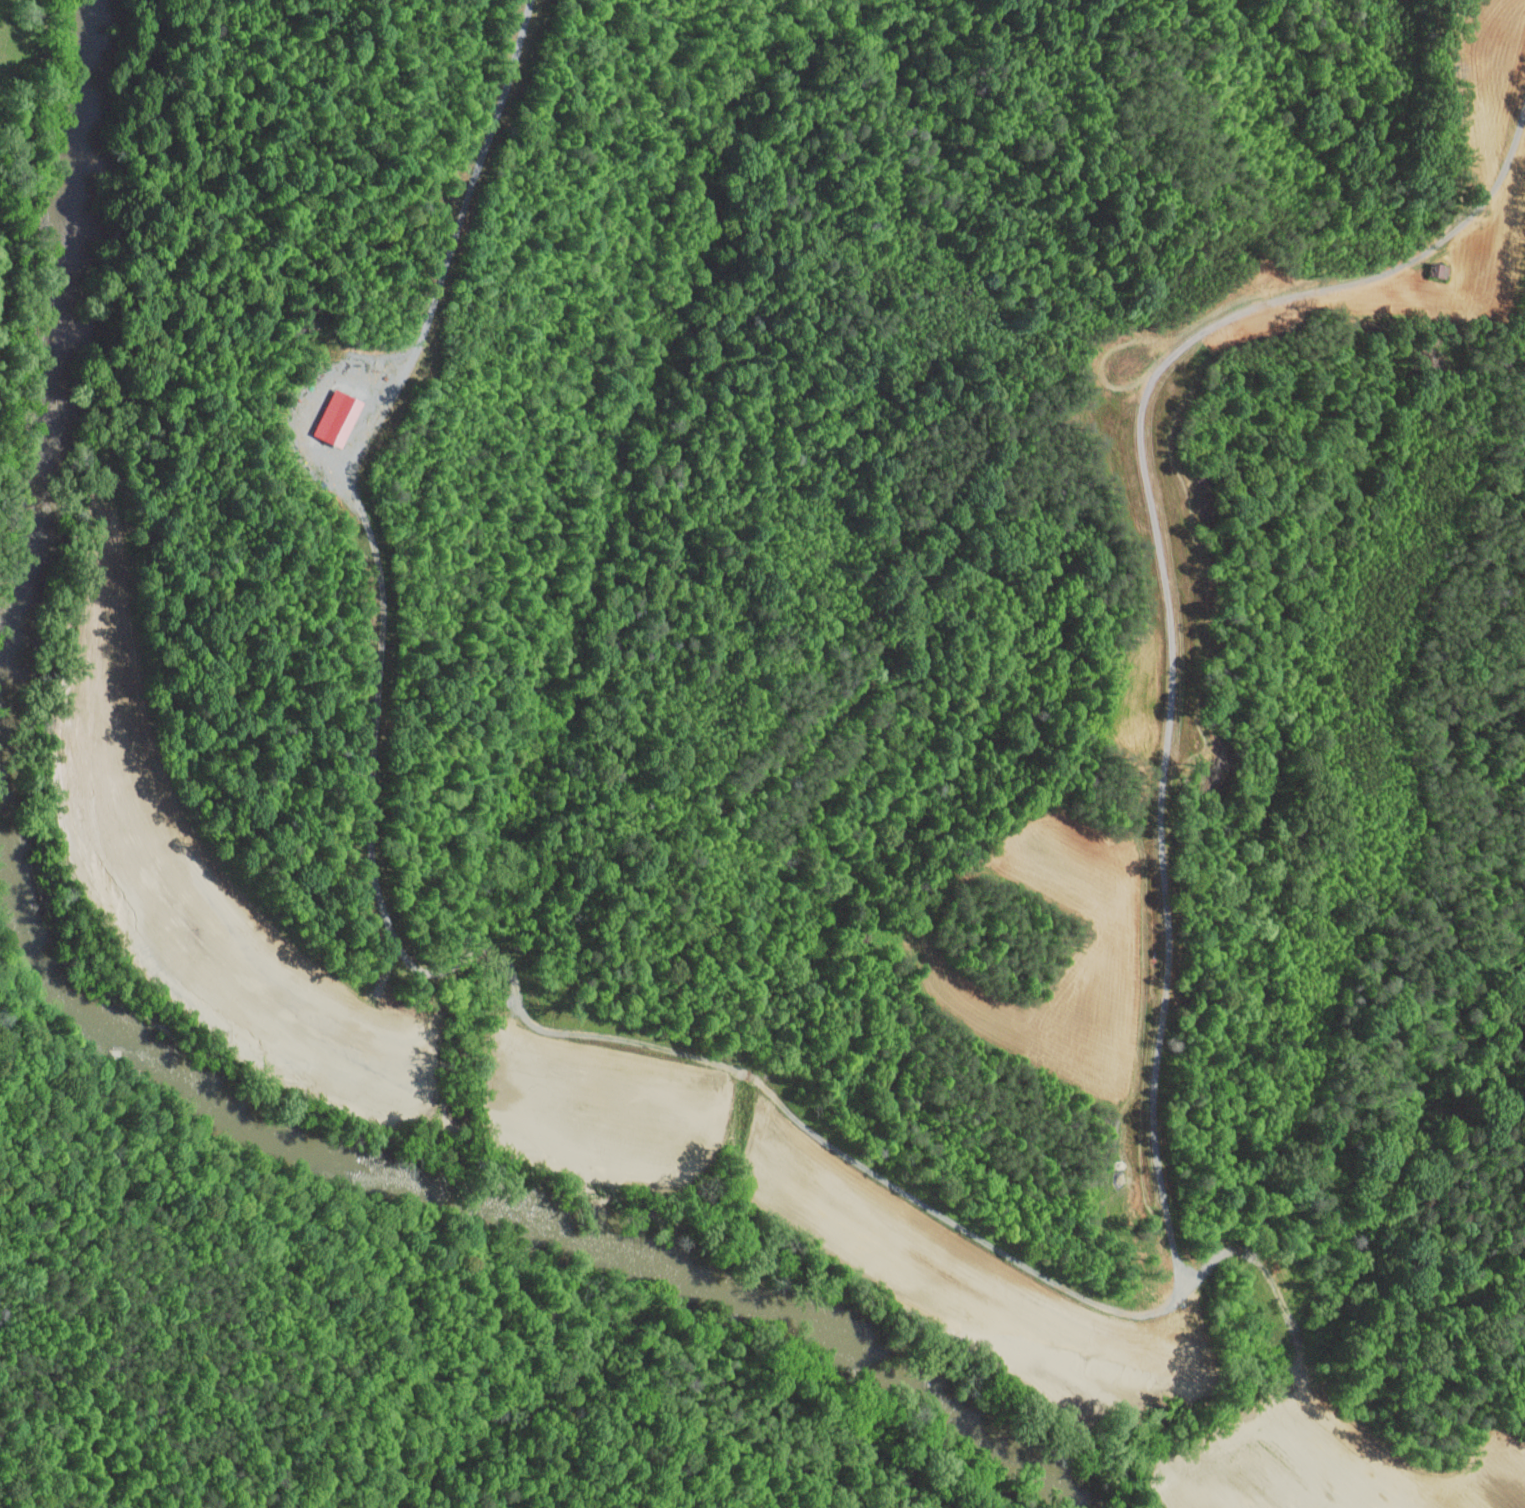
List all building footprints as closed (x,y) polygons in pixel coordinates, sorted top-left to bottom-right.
[(303,429),(333,442),(353,396),(323,382),(303,429)]
